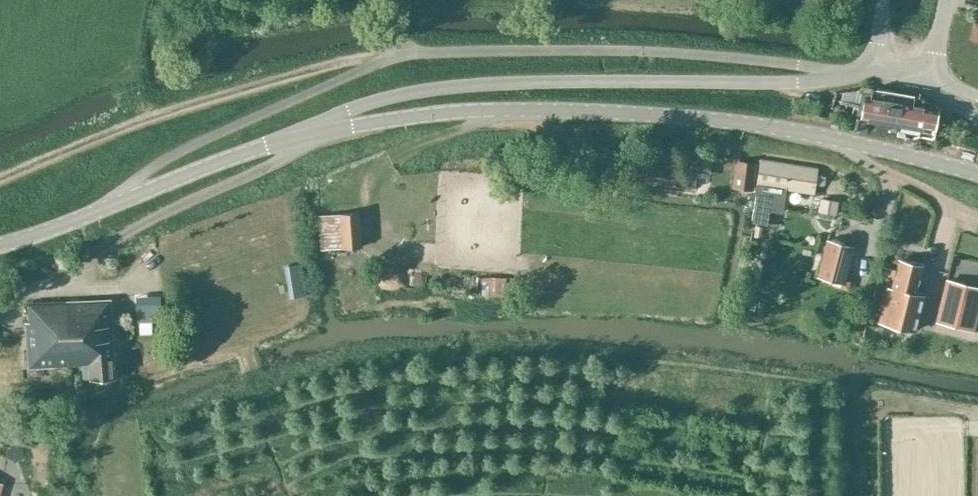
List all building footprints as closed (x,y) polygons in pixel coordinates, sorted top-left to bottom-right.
[(146,57),(147,72),(162,72),(161,57),(146,57)] [(895,93),(889,92),(878,90),(866,88),(864,100),(860,117),(860,120),(873,122),(917,130),(934,133),(938,110),(916,104),(919,99),(913,96),(895,93)] [(834,105),(856,105),(856,89),(834,89),(834,105)] [(759,161),(751,221),(767,223),(769,210),(782,212),(785,188),(813,192),(816,169),(759,161)] [(752,189),(755,165),(735,162),(732,186),(752,189)] [(693,189),(695,177),(688,176),(689,169),(676,168),(646,165),(644,183),(693,189)] [(839,200),(821,197),(819,211),(837,214),(839,200)] [(321,255),(360,251),(357,217),(318,220),(321,255)] [(827,239),(817,276),(844,283),(854,246),(827,239)] [(909,262),(899,260),(892,288),(888,287),(880,321),(915,330),(923,296),(915,294),(922,266),(919,265),(918,262),(912,261),(909,262)] [(300,264),(286,267),(288,282),(303,280),(300,264)] [(510,277),(460,278),(460,292),(510,290),(510,277)] [(937,319),(972,328),(977,305),(977,288),(947,280),(937,319)] [(110,299),(67,301),(71,366),(88,365),(89,381),(117,379),(110,299)] [(71,366),(67,301),(28,302),(28,324),(24,323),(28,368),(71,366)]
